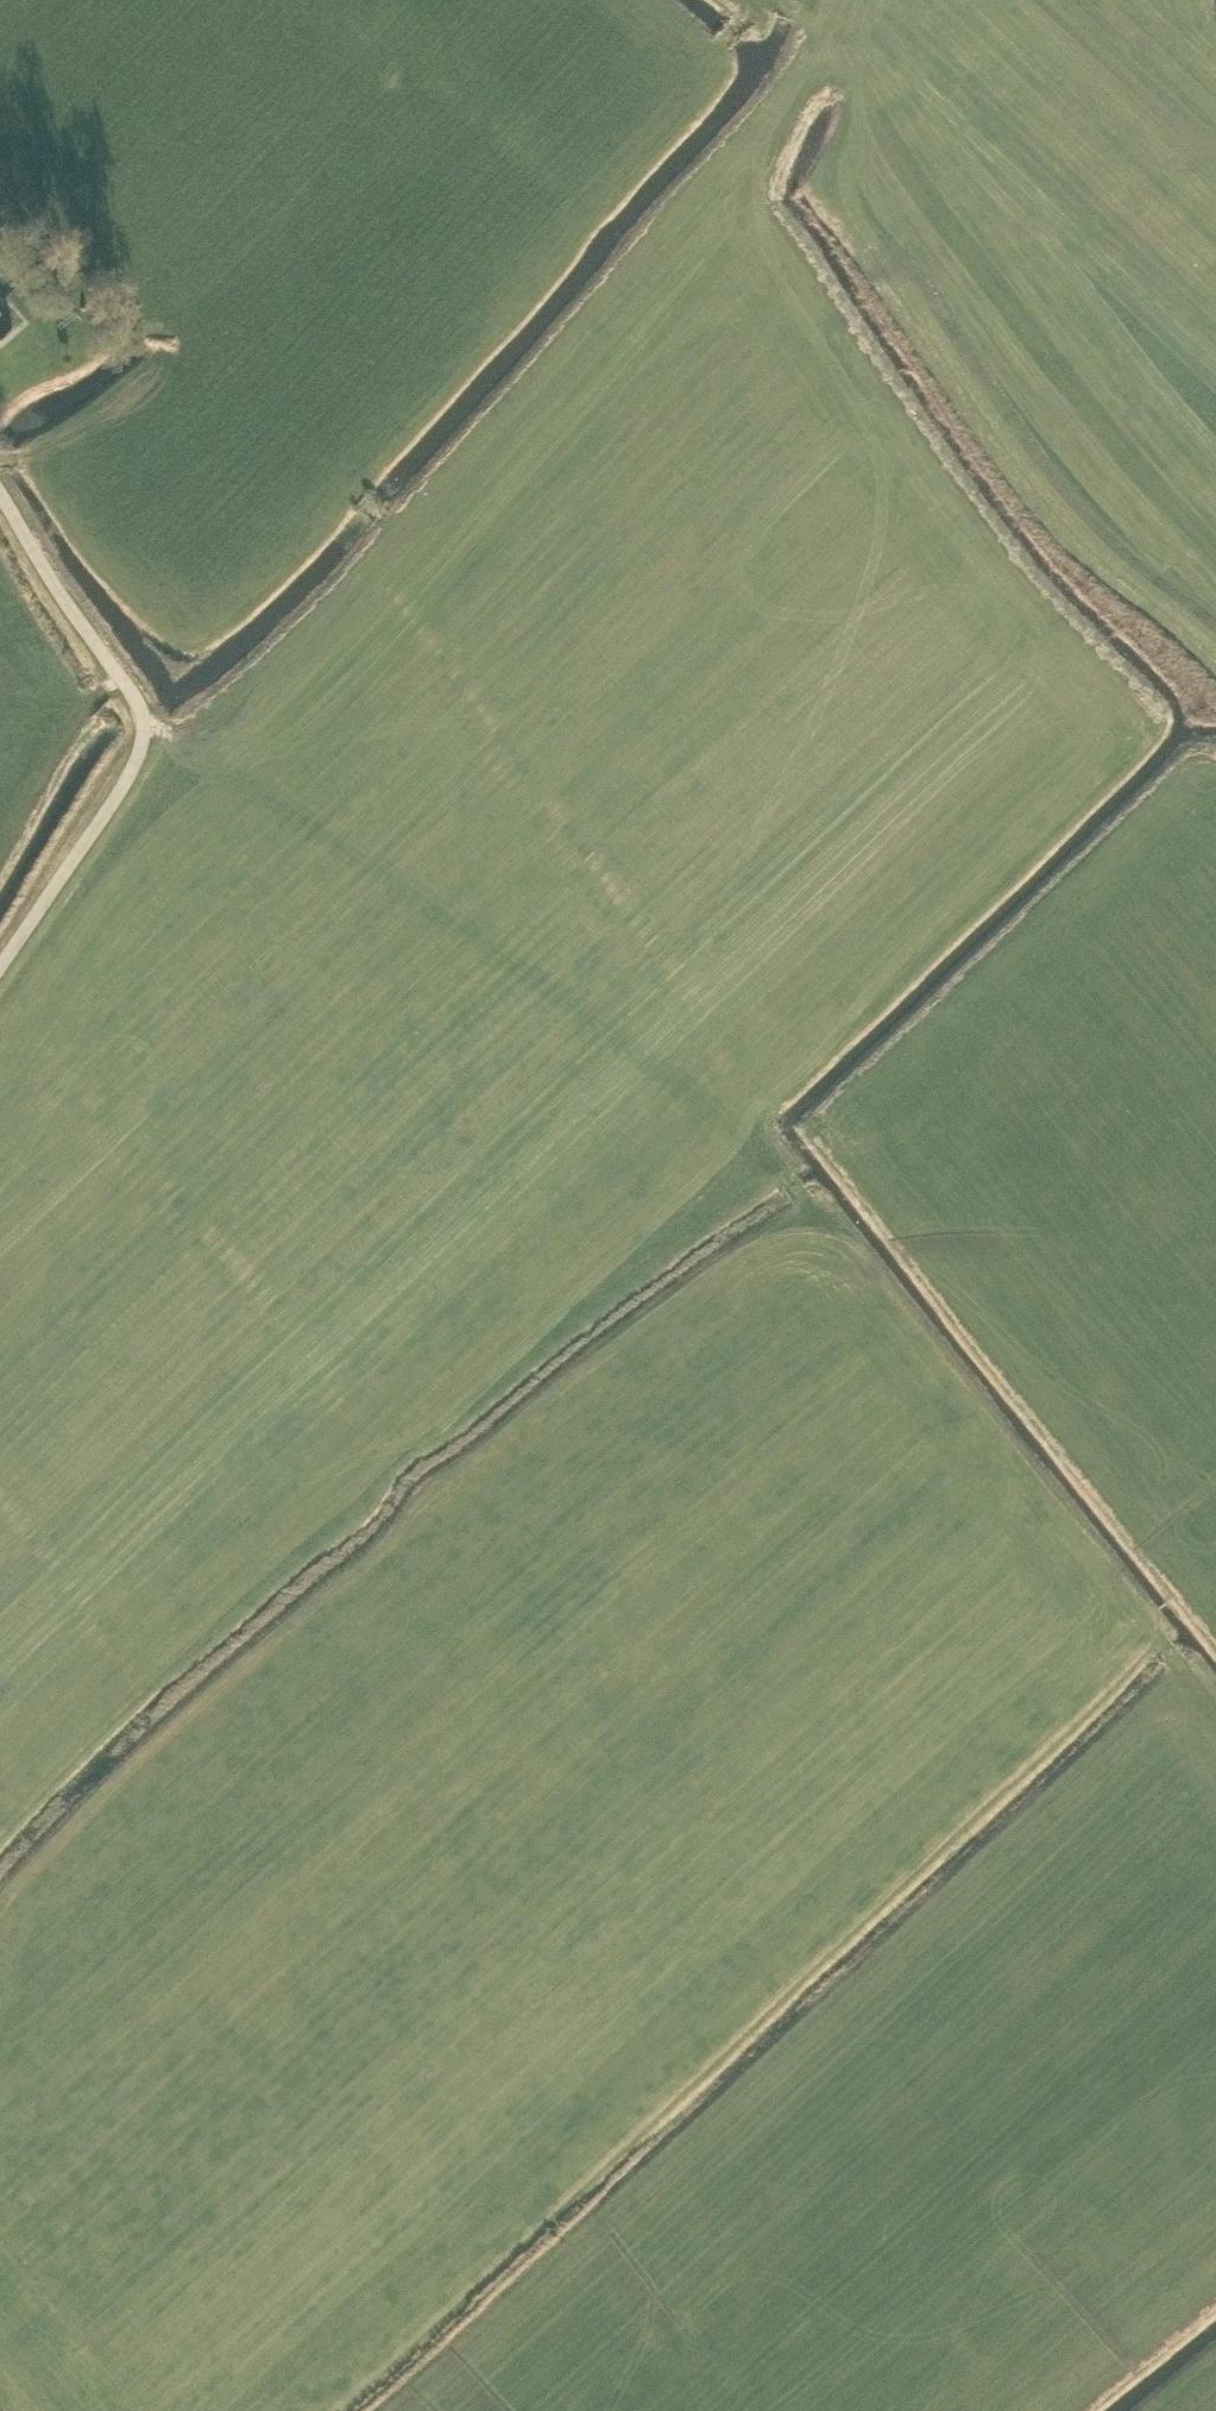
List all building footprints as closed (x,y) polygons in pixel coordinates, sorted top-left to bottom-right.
[(13,324),(0,310),(0,335),(13,324)]
